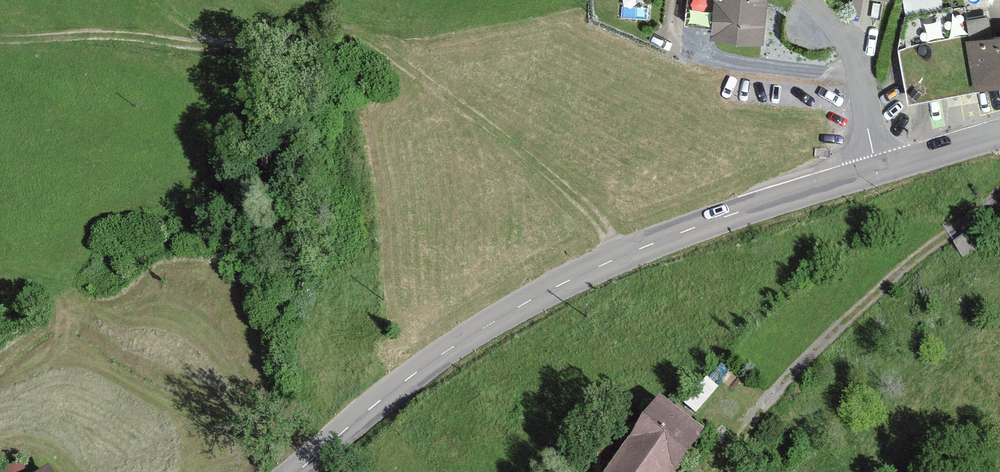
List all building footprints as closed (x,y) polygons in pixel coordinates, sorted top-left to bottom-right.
[(709,39),(763,43),(766,0),(712,0),(709,39)] [(908,46),(897,47),(907,105),(973,92),(967,45),(965,37),(955,39),(950,9),(903,16),(908,46)] [(967,45),(973,92),(999,86),(999,38),(967,45)] [(656,410),(610,471),(673,471),(697,440),(656,410)]
